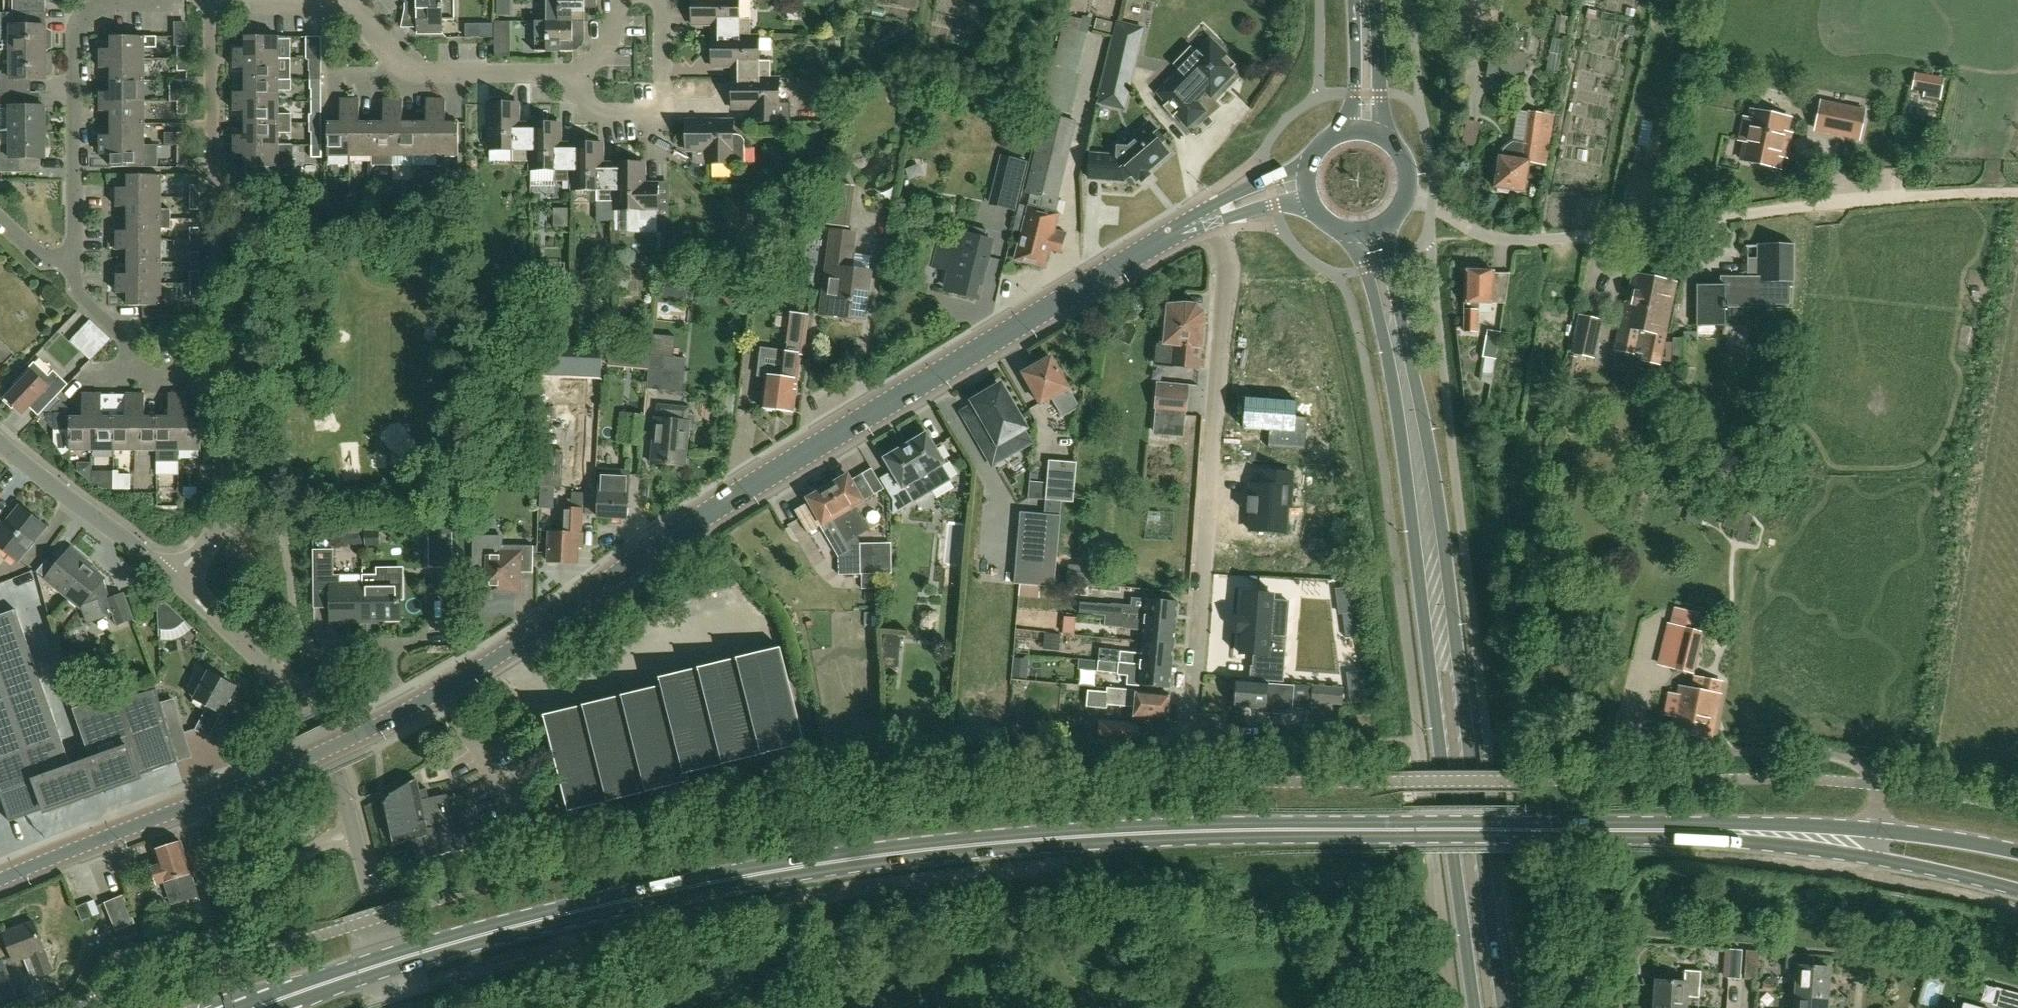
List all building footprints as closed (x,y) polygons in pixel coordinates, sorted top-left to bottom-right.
[(13,12),(25,12),(46,12),(46,0),(13,0),(13,12)] [(405,6),(405,11),(416,11),(417,34),(443,34),(443,20),(455,20),(455,0),(405,0),(405,6)] [(596,0),(547,0),(547,22),(547,23),(585,23),(585,13),(596,13),(596,0)] [(750,37),(750,19),(739,19),(739,0),(692,0),(692,26),(713,26),(713,38),(750,38),(750,37)] [(52,32),(46,29),(46,26),(25,26),(25,12),(13,12),(5,12),(0,12),(0,53),(11,53),(46,52),(46,51),(52,48),(52,32)] [(1042,106),(1045,107),(1067,17),(1065,16),(1052,66),(1042,64),(1035,88),(1047,91),(1042,106)] [(1067,17),(1045,107),(1072,114),(1082,75),(1077,73),(1087,34),(1083,33),(1086,21),(1067,17)] [(188,34),(188,22),(175,22),(175,34),(188,34)] [(573,52),(573,42),(585,42),(585,23),(547,23),(547,22),(535,22),(535,52),(572,52),(573,52)] [(492,35),(492,23),(479,24),(479,35),(492,35)] [(1097,108),(1126,114),(1145,30),(1117,23),(1097,108)] [(156,37),(145,37),(112,37),(112,49),(101,49),(101,59),(145,59),(145,48),(156,48),(156,37)] [(279,59),(279,46),(285,46),(285,37),(279,37),(246,37),(246,49),(235,49),(235,59),(279,59)] [(307,59),(309,59),(322,59),(322,37),(307,37),(307,59)] [(759,61),(759,37),(750,37),(750,38),(713,38),(713,67),(733,67),(733,80),(771,80),(771,79),(771,61),(759,61)] [(507,52),(507,39),(495,39),(495,52),(495,56),(507,56),(507,52)] [(1180,71),(1159,93),(1168,103),(1163,106),(1173,118),(1177,114),(1188,126),(1205,111),(1194,99),(1204,89),(1212,96),(1234,73),(1221,60),(1226,55),(1211,40),(1193,58),(1186,51),(1174,64),(1180,71)] [(178,59),(188,59),(188,46),(178,46),(178,59)] [(52,57),(46,55),(46,52),(11,53),(11,71),(0,71),(0,93),(23,93),(25,93),(25,79),(46,79),(46,76),(52,73),(52,57)] [(1527,63),(1490,57),(1487,77),(1523,83),(1527,63)] [(145,80),(145,59),(101,59),(101,68),(112,68),(112,80),(145,80)] [(188,71),(188,59),(178,59),(178,71),(188,71)] [(285,71),(279,71),(279,59),(235,59),(235,68),(246,68),(246,80),(286,80),(285,71)] [(322,59),(309,59),(309,80),(322,80),(322,59)] [(1939,99),(1943,79),(1927,76),(1923,96),(1939,99)] [(778,103),(778,79),(771,79),(771,80),(733,80),(733,108),(753,108),(753,122),(791,122),(791,103),(778,103)] [(145,102),(145,80),(112,80),(112,92),(101,92),(101,102),(145,102)] [(279,102),(279,91),(291,91),(291,81),(286,81),(286,80),(246,80),(246,93),(235,93),(235,102),(279,102)] [(178,89),(178,102),(188,102),(188,90),(178,89)] [(312,89),(312,102),(322,102),(322,100),(322,89),(312,89)] [(46,107),(23,107),(23,93),(0,93),(0,132),(10,132),(46,132),(46,107)] [(350,156),(350,100),(341,99),(341,123),(328,123),(328,156),(350,156)] [(371,156),(371,123),(359,123),(359,99),(350,100),(350,156),(371,156)] [(436,156),(436,99),(427,99),(427,123),(415,123),(415,156),(415,166),(436,166),(436,156)] [(436,156),(459,156),(459,123),(446,123),(446,99),(436,99),(436,156)] [(393,156),(393,100),(384,100),(384,123),(371,123),(371,156),(371,166),(393,166),(393,156)] [(415,156),(415,123),(403,123),(403,100),(393,100),(393,156),(393,166),(415,166),(415,156)] [(145,123),(145,102),(101,102),(101,111),(112,111),(112,123),(145,123)] [(188,102),(178,102),(178,114),(188,114),(188,102)] [(292,115),(279,115),(279,102),(235,102),(235,111),(246,111),(246,124),(291,124),(292,115)] [(322,114),(322,102),(312,102),(312,114),(322,114)] [(1864,112),(1821,103),(1815,129),(1859,138),(1864,112)] [(532,162),(531,123),(518,123),(518,104),(489,104),(489,150),(513,150),(513,162),(531,162),(532,162)] [(1741,160),(1779,168),(1783,149),(1787,150),(1790,134),(1786,133),(1789,118),(1752,110),(1750,119),(1744,118),(1740,140),(1745,141),(1741,160)] [(1536,163),(1541,131),(1543,115),(1531,113),(1529,129),(1527,143),(1511,141),(1501,148),(1501,157),(1496,188),(1525,193),(1530,162),(1536,163)] [(1045,267),(1049,250),(1061,253),(1062,253),(1067,233),(1054,230),(1058,214),(1056,214),(1060,200),(1058,199),(1077,123),(1045,115),(1026,193),(1032,195),(1026,218),(1016,260),(1030,263),(1033,267),(1040,269),(1043,267),(1045,267)] [(737,135),(733,135),(733,120),(687,120),(687,151),(695,151),(695,164),(745,164),(745,140),(742,137),(737,135)] [(145,145),(145,128),(145,123),(112,123),(112,136),(101,136),(101,145),(145,145)] [(574,182),(574,144),(561,144),(561,123),(531,123),(532,162),(531,162),(531,170),(555,170),(555,182),(572,182),(574,182)] [(1117,156),(1091,154),(1089,178),(1125,181),(1132,174),(1137,180),(1169,153),(1160,143),(1164,139),(1150,123),(1134,137),(1136,140),(1129,147),(1118,146),(1117,156)] [(279,145),(279,133),(291,133),(291,124),(246,124),(246,136),(235,136),(235,145),(279,145)] [(46,132),(10,132),(10,149),(0,149),(0,172),(1,172),(19,172),(19,158),(46,158),(46,132)] [(178,145),(188,145),(188,133),(178,133),(178,145)] [(309,133),(309,145),(322,145),(322,133),(309,133)] [(616,202),(616,164),(603,164),(603,144),(574,144),(574,182),(572,182),(572,190),(597,190),(597,202),(615,202),(616,202)] [(158,145),(145,145),(101,145),(101,155),(112,155),(112,167),(158,167),(158,145)] [(188,167),(188,158),(188,145),(178,145),(178,167),(188,167)] [(294,176),(294,145),(279,145),(235,145),(235,155),(246,155),(246,167),(249,167),(267,167),(267,176),(294,176)] [(322,145),(309,145),(309,158),(322,158),(322,156),(322,145)] [(1002,158),(991,203),(1013,209),(1024,164),(1002,158)] [(658,222),(658,184),(645,184),(645,164),(616,164),(616,202),(615,202),(615,222),(658,222)] [(162,197),(162,175),(129,175),(129,188),(118,188),(118,197),(162,197)] [(800,188),(800,176),(784,176),(784,188),(800,188)] [(829,183),(829,189),(823,223),(850,227),(856,187),(829,183)] [(190,197),(200,197),(200,185),(190,185),(190,197)] [(171,210),(162,209),(162,197),(118,197),(118,207),(129,207),(129,219),(171,219),(171,210)] [(200,197),(190,197),(190,210),(200,210),(200,197)] [(568,227),(568,209),(554,209),(554,226),(568,227)] [(162,241),(162,228),(171,229),(171,219),(129,219),(129,231),(118,231),(118,240),(162,241)] [(766,239),(768,227),(760,226),(759,238),(766,239)] [(938,245),(933,267),(956,273),(952,291),(952,292),(978,299),(992,241),(985,239),(987,231),(968,226),(962,251),(938,245)] [(190,241),(200,240),(200,228),(190,228),(190,241)] [(822,314),(865,319),(871,272),(851,269),(855,234),(832,231),(822,314)] [(161,262),(162,241),(118,240),(118,250),(128,250),(128,262),(161,262)] [(200,240),(190,241),(190,253),(200,253),(200,240)] [(1727,301),(1727,292),(1752,293),(1752,304),(1792,305),(1792,287),(1796,287),(1796,285),(1792,285),(1792,281),(1796,281),(1796,246),(1756,245),(1756,247),(1762,247),(1762,266),(1765,266),(1765,278),(1732,278),(1732,279),(1736,279),(1736,284),(1699,284),(1699,325),(1704,325),(1704,324),(1727,325),(1727,309),(1730,309),(1730,301),(1727,301)] [(108,267),(107,250),(95,251),(96,268),(108,267)] [(161,284),(161,262),(128,262),(128,274),(117,274),(117,284),(161,284)] [(1465,332),(1477,332),(1478,303),(1494,303),(1495,271),(1467,270),(1465,332)] [(190,271),(190,284),(200,284),(200,271),(190,271)] [(680,277),(661,275),(659,294),(678,296),(680,277)] [(1658,358),(1674,284),(1635,275),(1628,304),(1626,303),(1618,343),(1642,348),(1640,355),(1658,358)] [(161,306),(161,284),(117,284),(117,293),(128,293),(128,306),(143,306),(161,306)] [(200,284),(190,284),(190,296),(200,296),(200,284)] [(1203,347),(1203,344),(1206,344),(1208,344),(1209,332),(1207,332),(1204,332),(1205,322),(1204,311),(1198,305),(1186,304),(1169,305),(1166,342),(1162,341),(1158,345),(1157,364),(1200,368),(1202,347),(1203,347)] [(793,412),(801,354),(804,355),(806,346),(809,315),(787,313),(783,343),(791,344),(790,353),(784,352),(782,366),(760,363),(758,376),(765,377),(761,408),(793,412)] [(1593,357),(1601,321),(1580,317),(1572,353),(1593,357)] [(1492,385),(1500,333),(1487,330),(1482,360),(1485,361),(1482,380),(1492,385)] [(653,335),(651,355),(674,357),(676,338),(653,335)] [(648,370),(650,355),(611,351),(609,366),(648,370)] [(651,355),(650,355),(646,389),(683,392),(686,358),(674,357),(651,355)] [(1055,396),(1066,415),(1081,407),(1052,357),(1051,358),(1047,355),(1038,361),(1038,365),(1024,373),(1042,403),(1055,396)] [(17,386),(6,398),(23,415),(42,394),(51,403),(68,384),(54,370),(49,376),(34,362),(14,383),(17,386)] [(1156,422),(1186,424),(1189,384),(1159,382),(1156,422)] [(1029,442),(1022,430),(1025,428),(1001,386),(975,402),(977,406),(965,413),(994,463),(1029,442)] [(632,400),(650,400),(650,389),(632,389),(632,400)] [(659,417),(661,393),(652,392),(650,416),(659,417)] [(70,450),(92,450),(92,394),(83,394),(83,417),(70,417),(66,413),(70,409),(61,401),(43,419),(54,430),(54,443),(63,455),(70,451),(70,450)] [(114,450),(114,417),(102,417),(102,394),(92,394),(92,450),(114,450)] [(135,450),(135,394),(126,394),(126,417),(114,417),(114,450),(135,450)] [(157,450),(157,417),(145,417),(145,394),(135,394),(135,450),(157,450)] [(179,450),(178,394),(169,394),(169,417),(157,417),(157,450),(157,462),(179,462),(179,450)] [(201,450),(201,417),(188,417),(188,394),(178,394),(179,450),(201,450)] [(1307,417),(1295,417),(1296,401),(1292,401),(1292,395),(1269,394),(1269,400),(1246,398),(1244,429),(1269,431),(1267,448),(1305,451),(1307,417)] [(685,467),(689,422),(656,419),(651,464),(685,467)] [(928,433),(885,458),(894,472),(883,478),(895,500),(895,513),(917,501),(912,492),(926,484),(931,492),(933,491),(951,480),(943,466),(945,464),(946,464),(947,464),(928,433)] [(563,455),(541,454),(539,486),(561,487),(563,455)] [(1047,499),(1062,501),(1073,501),(1076,462),(1050,460),(1048,482),(1047,499)] [(78,472),(92,483),(92,464),(83,464),(78,468),(78,472)] [(114,475),(114,489),(131,490),(131,474),(119,474),(119,471),(114,470),(113,470),(114,475)] [(872,470),(863,475),(874,495),(883,490),(872,470)] [(629,472),(615,472),(600,471),(598,518),(627,519),(629,472)] [(1290,506),(1292,473),(1262,471),(1261,486),(1250,485),(1250,498),(1248,497),(1247,514),(1251,514),(1250,531),(1286,533),(1288,506),(1290,506)] [(865,501),(849,475),(839,481),(837,479),(828,485),(858,537),(870,530),(856,506),(865,501)] [(1028,498),(1047,499),(1048,482),(1029,481),(1028,498)] [(858,537),(828,485),(818,490),(819,492),(809,498),(812,503),(798,512),(809,532),(821,525),(840,556),(840,575),(861,574),(863,574),(862,553),(862,542),(858,537)] [(582,548),(583,534),(582,534),(584,493),(572,493),(571,508),(565,508),(564,533),(549,532),(548,562),(577,563),(578,548),(582,548)] [(1013,583),(1055,587),(1062,501),(1047,499),(1045,514),(1019,511),(1013,583)] [(45,527),(21,507),(6,525),(3,522),(0,526),(0,547),(18,561),(45,527)] [(1749,533),(1753,516),(1730,511),(1726,527),(1749,533)] [(965,558),(968,517),(953,516),(950,557),(965,558)] [(453,567),(452,527),(428,528),(429,568),(453,567)] [(378,545),(378,531),(365,531),(365,545),(378,545)] [(353,544),(353,534),(342,534),(342,544),(353,544)] [(876,574),(877,574),(893,574),(893,542),(892,542),(892,552),(862,553),(863,574),(876,574)] [(501,556),(486,556),(486,586),(500,586),(500,591),(515,592),(516,573),(533,573),(534,546),(501,545),(501,556)] [(86,560),(72,548),(55,569),(55,570),(51,570),(47,567),(43,564),(37,572),(80,607),(87,625),(115,614),(119,624),(131,620),(122,595),(111,599),(103,579),(83,563),(86,560)] [(363,584),(340,584),(340,575),(334,575),(334,549),(313,550),(314,596),(331,596),(331,621),(364,621),(364,617),(363,618),(363,584)] [(1092,567),(1069,565),(1067,585),(1090,586),(1092,567)] [(877,589),(877,574),(876,574),(863,574),(861,574),(862,589),(877,589)] [(400,618),(400,584),(363,584),(363,618),(364,617),(375,619),(376,619),(400,618)] [(1274,596),(1244,594),(1242,616),(1240,616),(1239,634),(1241,634),(1239,653),(1253,654),(1252,666),(1250,666),(1249,680),(1284,683),(1287,639),(1271,638),(1274,596)] [(1178,601),(1147,599),(1132,597),(1131,607),(1088,603),(1087,614),(1106,616),(1177,622),(1178,601)] [(185,621),(166,603),(158,604),(159,629),(166,630),(172,630),(174,629),(176,628),(179,626),(185,621)] [(9,821),(45,809),(45,811),(83,798),(72,767),(61,737),(51,706),(40,676),(29,646),(16,608),(0,614),(0,795),(9,821)] [(1067,623),(1066,608),(1026,611),(1027,626),(1067,623)] [(1175,644),(1177,622),(1106,616),(1105,627),(1145,630),(1144,642),(1175,644)] [(165,643),(193,638),(191,627),(163,632),(165,643)] [(1694,673),(1703,633),(1682,628),(1672,668),(1694,673)] [(1078,654),(1079,635),(1063,634),(1062,653),(1078,654)] [(885,637),(883,657),(899,659),(901,639),(885,637)] [(1173,667),(1175,644),(1144,642),(1143,654),(1101,650),(1100,661),(1173,667)] [(664,685),(547,715),(572,811),(690,782),(688,774),(805,744),(780,648),(662,678),(664,685)] [(1015,660),(1013,679),(1026,680),(1027,661),(1015,660)] [(1175,678),(1172,676),(1173,667),(1100,661),(1090,660),(1089,670),(1099,671),(1119,673),(1119,674),(1130,675),(1129,684),(1140,685),(1171,688),(1171,687),(1175,685),(1175,678)] [(208,673),(205,680),(201,680),(197,680),(193,682),(190,688),(191,695),(195,698),(192,703),(206,710),(195,730),(209,738),(236,687),(208,673)] [(1291,715),(1293,687),(1237,682),(1236,693),(1234,693),(1233,703),(1235,703),(1235,706),(1264,708),(1263,712),(1291,715)] [(1344,688),(1313,685),(1311,703),(1342,706),(1344,688)] [(1710,739),(1719,694),(1680,686),(1678,695),(1669,694),(1665,714),(1674,716),(1671,732),(1710,739)] [(1170,711),(1170,695),(1139,692),(1140,690),(1109,688),(1108,693),(1089,692),(1088,707),(1108,708),(1108,706),(1137,708),(1136,719),(1169,722),(1170,711)] [(131,730),(86,746),(102,791),(139,778),(139,775),(178,762),(156,689),(120,699),(131,730)] [(181,722),(167,726),(170,738),(184,734),(181,722)] [(1140,725),(1102,722),(1100,740),(1138,743),(1140,725)] [(428,788),(419,789),(417,778),(392,794),(385,804),(392,843),(411,839),(415,859),(477,846),(469,805),(451,808),(448,794),(430,797),(428,788)] [(181,843),(168,847),(186,901),(199,897),(181,843)] [(186,901),(168,847),(155,851),(159,866),(152,868),(158,885),(164,883),(171,906),(186,901)] [(135,923),(123,895),(105,903),(116,931),(135,923)] [(83,921),(100,914),(94,900),(77,908),(83,921)] [(191,921),(186,907),(173,912),(178,926),(191,921)] [(33,921),(3,933),(15,963),(25,959),(34,985),(17,992),(24,1007),(31,1007),(37,1005),(37,1004),(48,999),(40,982),(38,978),(53,972),(33,921)] [(1742,951),(1730,950),(1728,978),(1729,978),(1740,979),(1742,951)] [(1760,952),(1746,951),(1744,979),(1755,980),(1758,980),(1760,952)] [(1829,968),(1813,967),(1813,955),(1786,953),(1786,966),(1798,967),(1796,994),(1828,996),(1828,994),(1830,994),(1831,980),(1829,980),(1829,968)] [(0,962),(0,1002),(16,995),(2,961),(0,962)] [(1684,982),(1656,980),(1655,992),(1653,992),(1652,1006),(1654,1006),(1654,1007),(1687,1007),(1687,997),(1699,998),(1701,971),(1685,970),(1684,982)] [(1991,1006),(1997,1007),(2017,1007),(2017,994),(1997,988),(1996,987),(1991,1006)] [(1827,999),(1828,996),(1796,994),(1795,1007),(1830,1007),(1830,999),(1827,999)]
